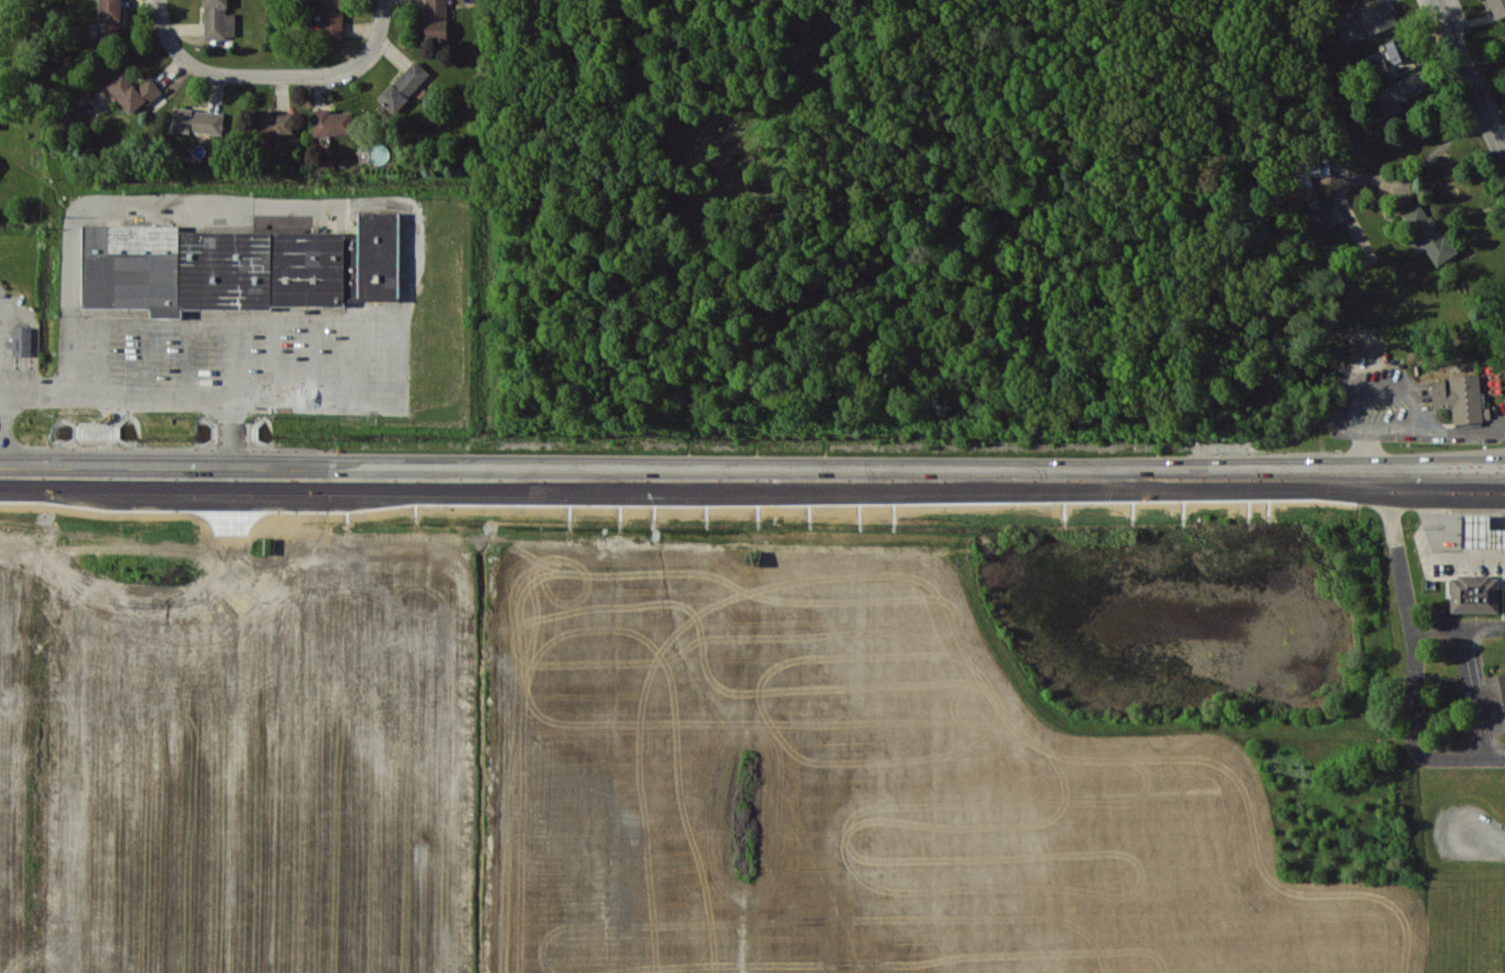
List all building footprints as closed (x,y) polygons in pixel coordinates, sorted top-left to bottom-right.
[(99,39),(121,39),(122,0),(100,0),(99,39)] [(205,38),(236,37),(236,13),(228,13),(228,0),(204,0),(205,38)] [(322,38),(344,39),(344,0),(323,0),(322,38)] [(426,39),(448,39),(447,0),(426,0),(426,39)] [(1504,16),(1504,0),(1488,0),(1497,20),(1504,16)] [(1400,25),(1393,5),(1338,22),(1345,43),(1400,25)] [(1384,43),(1394,65),(1413,56),(1404,35),(1384,43)] [(431,74),(416,59),(379,99),(394,113),(431,74)] [(131,114),(144,102),(147,105),(163,92),(150,76),(137,88),(122,71),(106,84),(131,114)] [(1376,90),(1384,117),(1404,111),(1401,101),(1409,98),(1403,81),(1376,90)] [(172,131),(222,134),(224,111),(174,108),(172,131)] [(313,109),(314,135),(354,133),(353,112),(331,113),(331,108),(313,109)] [(293,134),(293,114),(259,115),(259,135),(293,134)] [(1313,187),(1312,177),(1331,175),(1329,157),(1293,160),(1295,188),(1313,187)] [(1436,266),(1456,254),(1424,201),(1401,215),(1420,246),(1423,244),(1436,266)] [(1312,232),(1337,226),(1331,203),(1306,209),(1312,232)] [(84,226),(83,306),(180,307),(178,225),(84,226)] [(182,232),(180,307),(270,307),(270,231),(182,232)] [(270,307),(343,304),(346,234),(270,231),(270,307)] [(15,323),(14,353),(34,354),(31,323),(15,323)] [(1432,382),(1434,407),(1451,406),(1457,427),(1487,422),(1478,377),(1432,382)] [(1489,529),(1489,514),(1462,515),(1462,548),(1504,548),(1504,529),(1489,529)] [(1451,612),(1499,612),(1498,576),(1450,576),(1451,612)] [(1504,732),(1504,673),(1484,677),(1486,688),(1470,691),(1474,713),(1491,710),(1495,734),(1504,732)]
